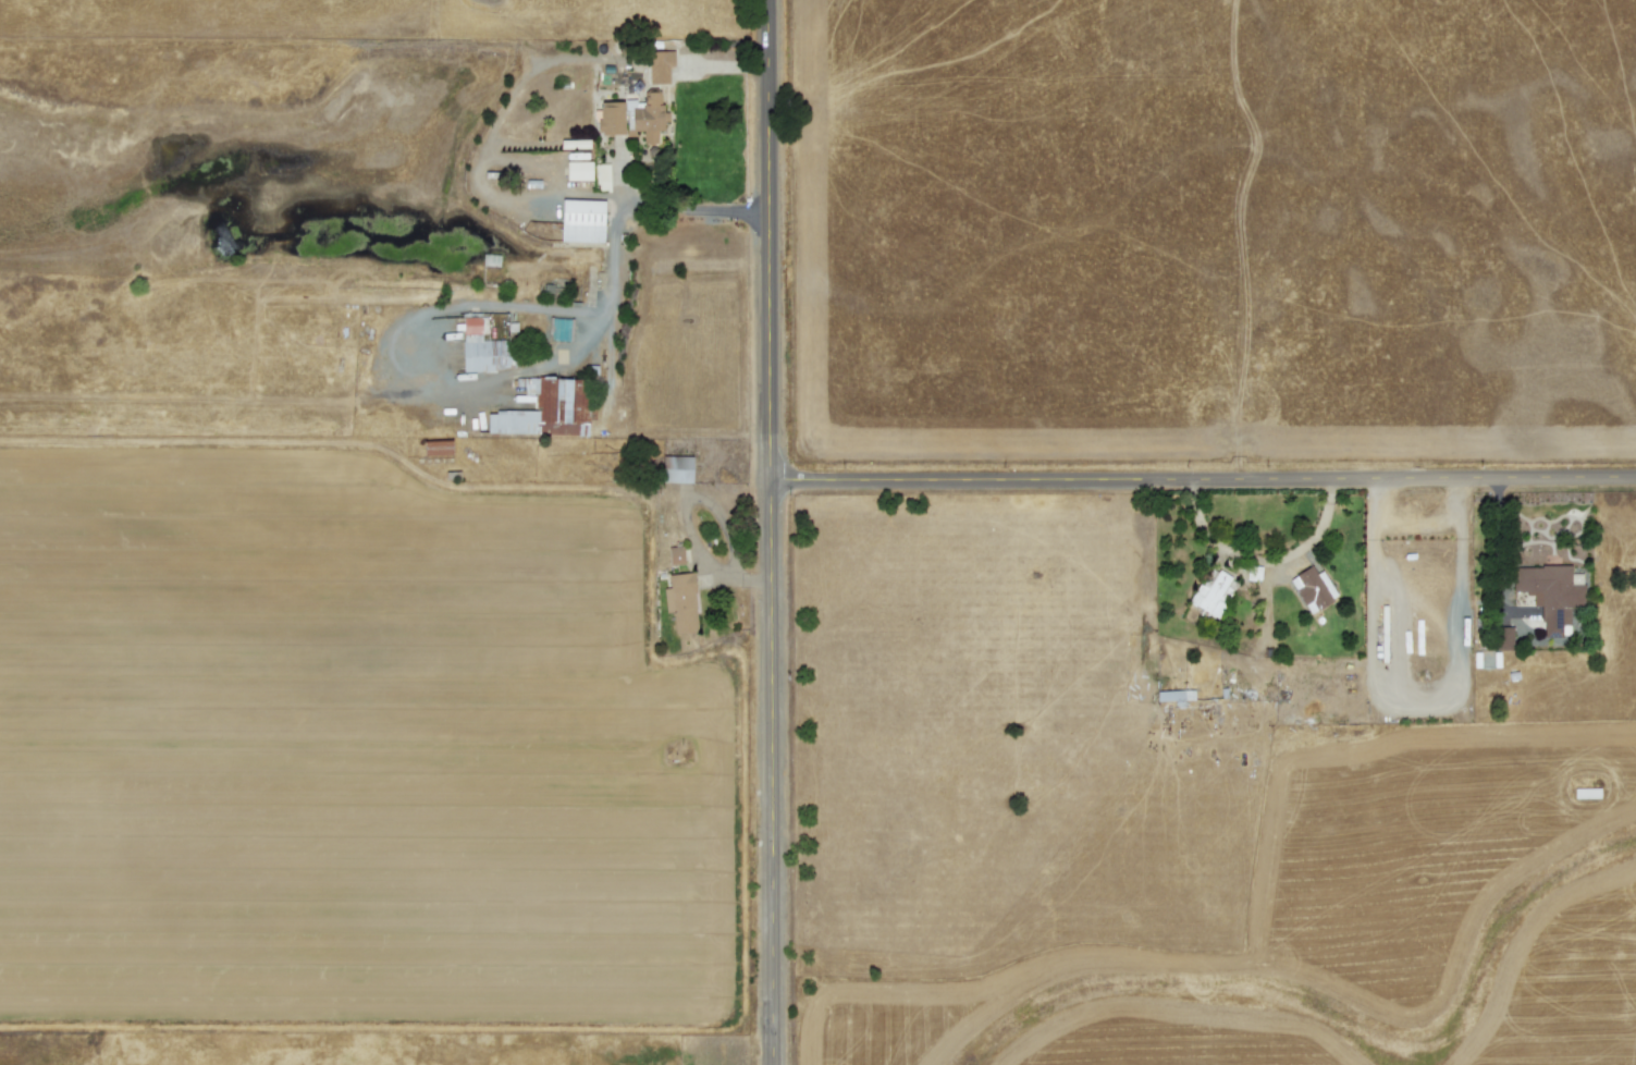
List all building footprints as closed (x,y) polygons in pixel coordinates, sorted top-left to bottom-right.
[(649,83),(668,82),(668,64),(673,64),(673,50),(649,50),(649,83)] [(599,100),(598,133),(623,133),(623,128),(643,129),(643,143),(657,143),(657,129),(665,129),(666,110),(660,110),(661,91),(640,90),(640,100),(599,100)] [(591,161),(566,160),(566,179),(591,179),(591,161)] [(609,190),(609,163),(595,163),(595,190),(609,190)] [(560,240),(603,241),(604,200),(561,199),(560,240)] [(463,369),(511,368),(511,339),(484,339),(484,322),(484,316),(462,316),(463,369)] [(589,378),(524,376),(524,393),(536,393),(535,411),(487,410),(487,432),(541,433),(541,434),(585,435),(585,421),(588,421),(589,378)] [(452,455),(451,439),(423,440),(424,456),(452,455)] [(662,481),(692,482),(692,456),(663,455),(662,481)] [(684,562),(682,545),(668,546),(670,564),(684,562)] [(1289,577),(1308,613),(1335,599),(1316,563),(1289,577)] [(1542,635),(1565,634),(1564,616),(1580,615),(1579,584),(1570,584),(1570,564),(1512,566),(1513,593),(1533,592),(1533,605),(1541,605),(1542,635)] [(663,587),(666,612),(672,612),(674,633),(699,630),(691,571),(668,574),(669,586),(663,587)] [(1512,626),(1494,627),(1495,650),(1513,649),(1512,626)]
